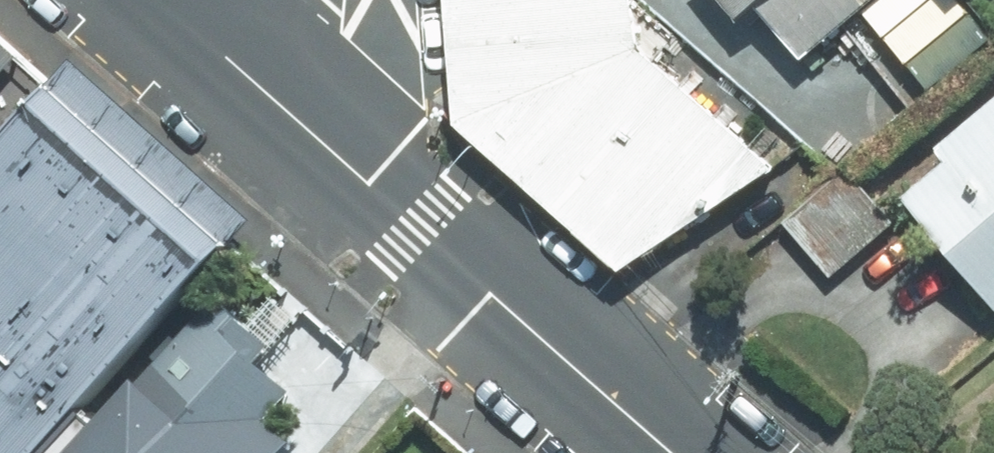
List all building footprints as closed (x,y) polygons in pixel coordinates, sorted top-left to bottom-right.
[(461,117),(628,261),(643,251),(479,103),(474,0),(452,0),(461,117)] [(479,108),(643,251),(780,159),(647,40),(641,0),(474,0),(479,103),(479,108)] [(825,75),(914,0),(760,0),(825,75)] [(47,84),(0,136),(0,452),(46,452),(231,254),(47,84)] [(908,196),(993,302),(993,98),(936,145),(949,162),(908,196)] [(780,225),(832,283),(898,225),(847,166),(780,225)] [(223,301),(83,452),(286,452),(295,444),(269,420),(295,392),(263,361),(274,348),(223,301)]
